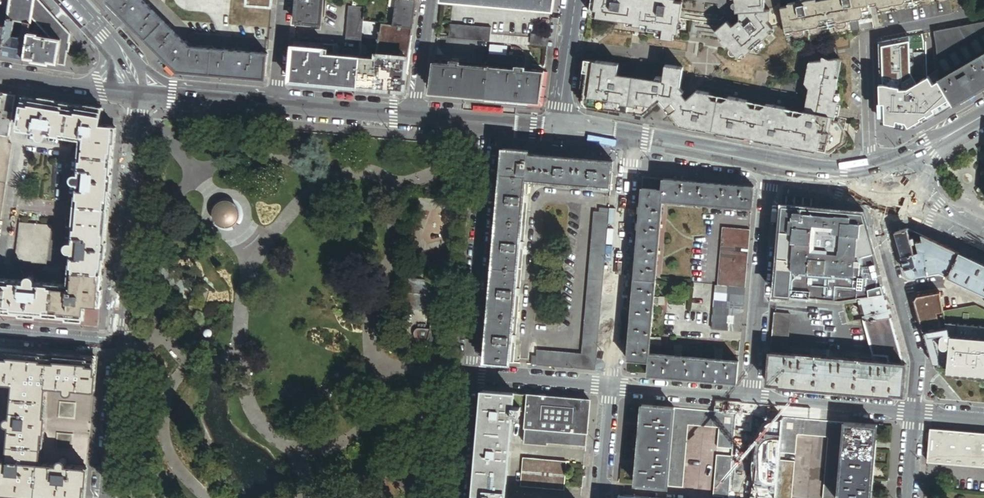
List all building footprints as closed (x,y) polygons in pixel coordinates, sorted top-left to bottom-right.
[(6,18),(5,19),(13,20),(22,22),(29,23),(30,18),(33,0),(9,0),(6,18)] [(30,18),(47,38),(60,40),(56,62),(48,61),(48,63),(63,66),(69,35),(37,0),(33,0),(30,18)] [(264,55),(189,47),(142,0),(108,0),(108,1),(114,7),(125,18),(144,36),(156,48),(167,59),(175,67),(179,71),(185,72),(198,73),(221,76),(236,77),(248,79),(258,80),(262,80),(263,70),(264,55)] [(296,22),(321,24),(324,0),(298,0),(296,22)] [(417,0),(397,0),(393,26),(413,28),(417,0)] [(442,1),(553,11),(554,0),(442,0),(442,1)] [(591,11),(598,12),(597,19),(627,23),(627,26),(642,28),(643,25),(650,26),(649,32),(663,34),(663,40),(675,41),(676,34),(679,35),(684,3),(676,2),(677,0),(593,0),(591,11)] [(737,14),(741,13),(741,20),(733,27),(728,22),(717,32),(723,39),(730,47),(740,58),(745,53),(747,55),(772,34),(770,31),(774,28),(769,22),(771,19),(771,11),(766,11),(766,0),(736,0),(737,14)] [(818,1),(817,0),(811,0),(804,2),(804,1),(804,0),(803,0),(798,0),(797,1),(797,2),(797,3),(788,5),(789,7),(781,9),(785,26),(786,31),(790,30),(791,33),(797,38),(804,36),(806,33),(805,30),(812,29),(813,32),(815,34),(821,33),(826,26),(825,23),(833,21),(834,24),(840,29),(847,28),(848,25),(848,21),(850,21),(859,19),(863,19),(865,15),(865,12),(872,11),(871,8),(870,5),(877,3),(878,6),(882,9),(896,6),(897,9),(900,11),(905,10),(910,3),(909,0),(910,0),(825,0),(818,1)] [(771,10),(771,11),(771,19),(769,22),(774,28),(785,26),(781,9),(780,4),(778,6),(775,8),(773,9),(771,10)] [(357,7),(353,7),(349,6),(346,40),(362,42),(362,38),(364,22),(365,8),(357,7)] [(873,16),(863,19),(859,19),(860,25),(874,22),(873,16)] [(4,26),(0,52),(0,55),(23,59),(27,33),(29,23),(22,22),(22,25),(19,38),(10,37),(12,23),(13,20),(5,19),(4,26)] [(860,25),(859,19),(850,21),(853,33),(861,31),(860,25)] [(378,24),(364,22),(362,38),(376,39),(378,24)] [(983,55),(983,22),(934,32),(937,50),(936,50),(938,71),(939,82),(983,55)] [(490,41),(490,35),(491,27),(450,24),(449,39),(490,41)] [(409,57),(413,28),(393,26),(382,25),(379,48),(378,54),(408,56),(409,57)] [(269,41),(270,29),(262,29),(261,40),(269,41)] [(23,59),(48,63),(48,61),(56,62),(60,40),(47,38),(35,36),(36,34),(27,33),(23,59)] [(531,45),(532,38),(490,35),(490,41),(531,45)] [(548,46),(549,36),(532,35),(532,38),(531,45),(548,46)] [(911,71),(910,37),(879,43),(881,116),(886,116),(886,122),(914,127),(953,105),(939,82),(938,71),(918,83),(911,71)] [(728,48),(730,47),(723,39),(721,41),(728,48)] [(334,54),(334,49),(334,45),(324,44),(324,49),(323,54),(334,54)] [(355,87),(358,87),(361,57),(341,55),(334,54),(323,54),(324,49),(294,47),(291,81),(301,82),(303,82),(311,83),(322,84),(332,85),(339,85),(342,85),(343,85),(352,86),(355,87)] [(401,90),(405,91),(408,56),(378,54),(377,58),(361,57),(358,87),(369,88),(381,89),(392,90),(401,90)] [(525,57),(489,54),(488,64),(488,67),(524,70),(525,57)] [(953,105),(983,87),(983,55),(939,82),(953,105)] [(485,98),(488,67),(488,64),(435,60),(430,93),(434,93),(440,94),(443,94),(445,94),(454,95),(470,96),(480,97),(485,98)] [(826,152),(832,152),(843,144),(846,132),(839,123),(835,122),(836,117),(829,116),(831,109),(834,107),(836,94),(842,62),(840,60),(810,63),(806,84),(810,90),(806,112),(800,116),(790,114),(786,109),(773,106),(772,111),(762,109),(752,107),(742,106),(743,101),(730,98),(724,102),(714,100),(710,94),(698,92),(685,103),(673,113),(683,125),(820,151),(821,150),(826,152)] [(637,112),(636,117),(643,118),(663,101),(668,108),(680,97),(684,69),(667,67),(665,79),(657,78),(656,83),(619,78),(621,66),(586,61),(585,73),(588,74),(586,89),(584,101),(589,108),(622,114),(623,110),(637,112)] [(524,70),(488,67),(485,98),(507,100),(514,100),(529,101),(540,102),(544,72),(524,70)] [(12,144),(8,144),(16,96),(3,94),(0,112),(0,113),(0,220),(12,144)] [(841,95),(836,94),(834,107),(831,109),(829,116),(836,117),(841,95)] [(24,97),(19,129),(40,133),(39,135),(39,136),(41,138),(42,138),(43,138),(45,137),(46,135),(46,134),(81,139),(78,176),(76,175),(75,176),(73,177),(73,178),(73,180),(74,181),(75,182),(78,182),(72,244),(70,244),(69,244),(68,245),(68,246),(68,248),(69,250),(70,250),(72,250),(69,285),(34,282),(34,279),(33,278),(32,277),(31,277),(30,277),(29,277),(28,278),(27,279),(27,282),(0,279),(0,312),(83,318),(84,303),(100,305),(116,127),(100,125),(103,110),(24,97)] [(673,113),(685,103),(680,97),(668,108),(673,113)] [(485,98),(485,101),(507,103),(507,105),(529,107),(529,101),(514,100),(507,100),(485,98)] [(527,179),(611,187),(613,162),(600,161),(588,160),(578,159),(574,158),(529,154),(529,151),(508,149),(503,153),(486,357),(489,362),(511,363),(527,179)] [(635,279),(656,281),(663,201),(752,208),(754,187),(643,178),(635,279)] [(611,190),(611,187),(527,179),(511,363),(514,364),(530,183),(611,190)] [(238,223),(239,220),(240,218),(240,215),(240,212),(239,210),(238,207),(236,205),(234,204),(232,203),(229,202),(226,202),(223,202),(220,203),(218,204),(216,207),(214,210),(214,212),(213,214),(213,217),(214,220),(216,223),(218,225),(220,227),(222,228),(225,229),(228,229),(232,228),(234,227),(236,225),(238,223)] [(776,294),(787,295),(841,300),(859,297),(859,296),(886,293),(863,212),(783,205),(775,294),(776,294)] [(596,371),(609,214),(594,212),(582,354),(537,351),(536,365),(596,371)] [(51,226),(20,223),(15,261),(46,263),(51,226)] [(746,289),(750,231),(723,228),(718,286),(746,289)] [(919,252),(914,232),(907,229),(895,232),(902,257),(919,252)] [(939,272),(948,276),(959,253),(914,232),(919,252),(902,257),(907,274),(912,277),(939,272)] [(959,253),(948,276),(983,294),(983,265),(959,253)] [(430,281),(406,279),(404,307),(427,309),(430,281)] [(651,355),(651,345),(657,345),(658,339),(652,338),(655,305),(661,306),(661,299),(655,298),(656,281),(635,279),(629,360),(650,362),(649,376),(738,383),(739,363),(721,361),(721,355),(714,354),(714,360),(680,358),(681,352),(674,351),(674,357),(651,355)] [(435,282),(431,330),(445,332),(449,282),(448,282),(448,283),(435,282)] [(742,333),(746,289),(718,286),(716,286),(712,330),(742,333)] [(943,312),(940,292),(917,296),(915,301),(923,331),(941,328),(941,327),(939,313),(943,312),(944,312),(943,312)] [(859,297),(866,319),(890,316),(892,316),(886,293),(859,296),(859,297)] [(786,304),(787,295),(776,294),(775,303),(786,304)] [(969,323),(972,337),(972,341),(983,339),(983,311),(976,307),(967,308),(969,323)] [(967,308),(958,309),(961,324),(969,323),(967,308)] [(961,324),(958,309),(943,312),(944,312),(946,327),(961,324)] [(774,313),(771,353),(787,354),(790,314),(774,313)] [(866,319),(863,320),(873,356),(887,357),(888,362),(888,363),(903,364),(890,316),(866,319)] [(961,324),(963,338),(972,337),(969,323),(961,324)] [(944,336),(926,339),(927,345),(928,349),(930,353),(933,364),(939,365),(948,365),(948,371),(983,374),(983,339),(972,341),(972,337),(963,338),(963,340),(960,325),(943,328),(944,336)] [(942,328),(941,328),(923,331),(926,339),(944,336),(943,328),(942,328)] [(431,335),(431,330),(419,329),(417,330),(414,335),(420,348),(430,343),(431,335)] [(445,332),(431,330),(431,335),(434,335),(433,349),(442,350),(442,351),(443,351),(445,332)] [(430,349),(430,343),(420,348),(422,352),(430,349)] [(9,493),(18,494),(46,496),(62,497),(68,497),(84,497),(87,467),(68,465),(68,463),(67,461),(65,459),(64,459),(61,459),(60,460),(59,460),(58,462),(58,464),(40,462),(47,387),(64,389),(64,391),(65,393),(66,395),(68,396),(71,395),(72,395),(73,394),(74,392),(74,389),(94,391),(97,358),(1,350),(0,364),(0,383),(14,384),(11,417),(9,417),(7,417),(6,418),(5,419),(4,421),(4,423),(5,425),(6,426),(8,427),(10,427),(7,460),(0,459),(0,492),(9,493)] [(888,363),(888,362),(882,362),(881,361),(874,361),(841,358),(834,357),(834,358),(801,355),(801,354),(794,354),(787,354),(771,353),(770,352),(767,383),(779,384),(779,386),(891,396),(891,394),(903,395),(906,364),(903,364),(888,363)] [(514,395),(483,392),(480,426),(478,448),(474,496),(474,497),(506,497),(513,415),(521,416),(521,412),(522,407),(514,407),(514,395)] [(529,396),(514,395),(514,407),(522,407),(521,412),(528,413),(529,396)] [(529,396),(528,413),(527,416),(525,444),(548,446),(548,444),(586,447),(590,401),(529,396)] [(668,487),(675,408),(642,405),(636,484),(668,487)] [(717,448),(733,449),(736,413),(675,408),(668,487),(683,488),(688,426),(719,428),(717,448)] [(732,457),(729,497),(776,497),(780,460),(780,453),(783,417),(736,413),(733,449),(732,457)] [(780,453),(796,454),(798,435),(828,437),(823,497),(838,497),(844,422),(783,417),(780,453)] [(877,425),(844,422),(838,497),(871,497),(877,425)] [(930,430),(928,462),(983,467),(983,434),(930,430)] [(732,457),(717,455),(713,496),(724,497),(729,497),(732,457)] [(565,491),(567,463),(524,459),(521,487),(565,491)] [(795,462),(780,460),(776,497),(792,497),(795,462)]
